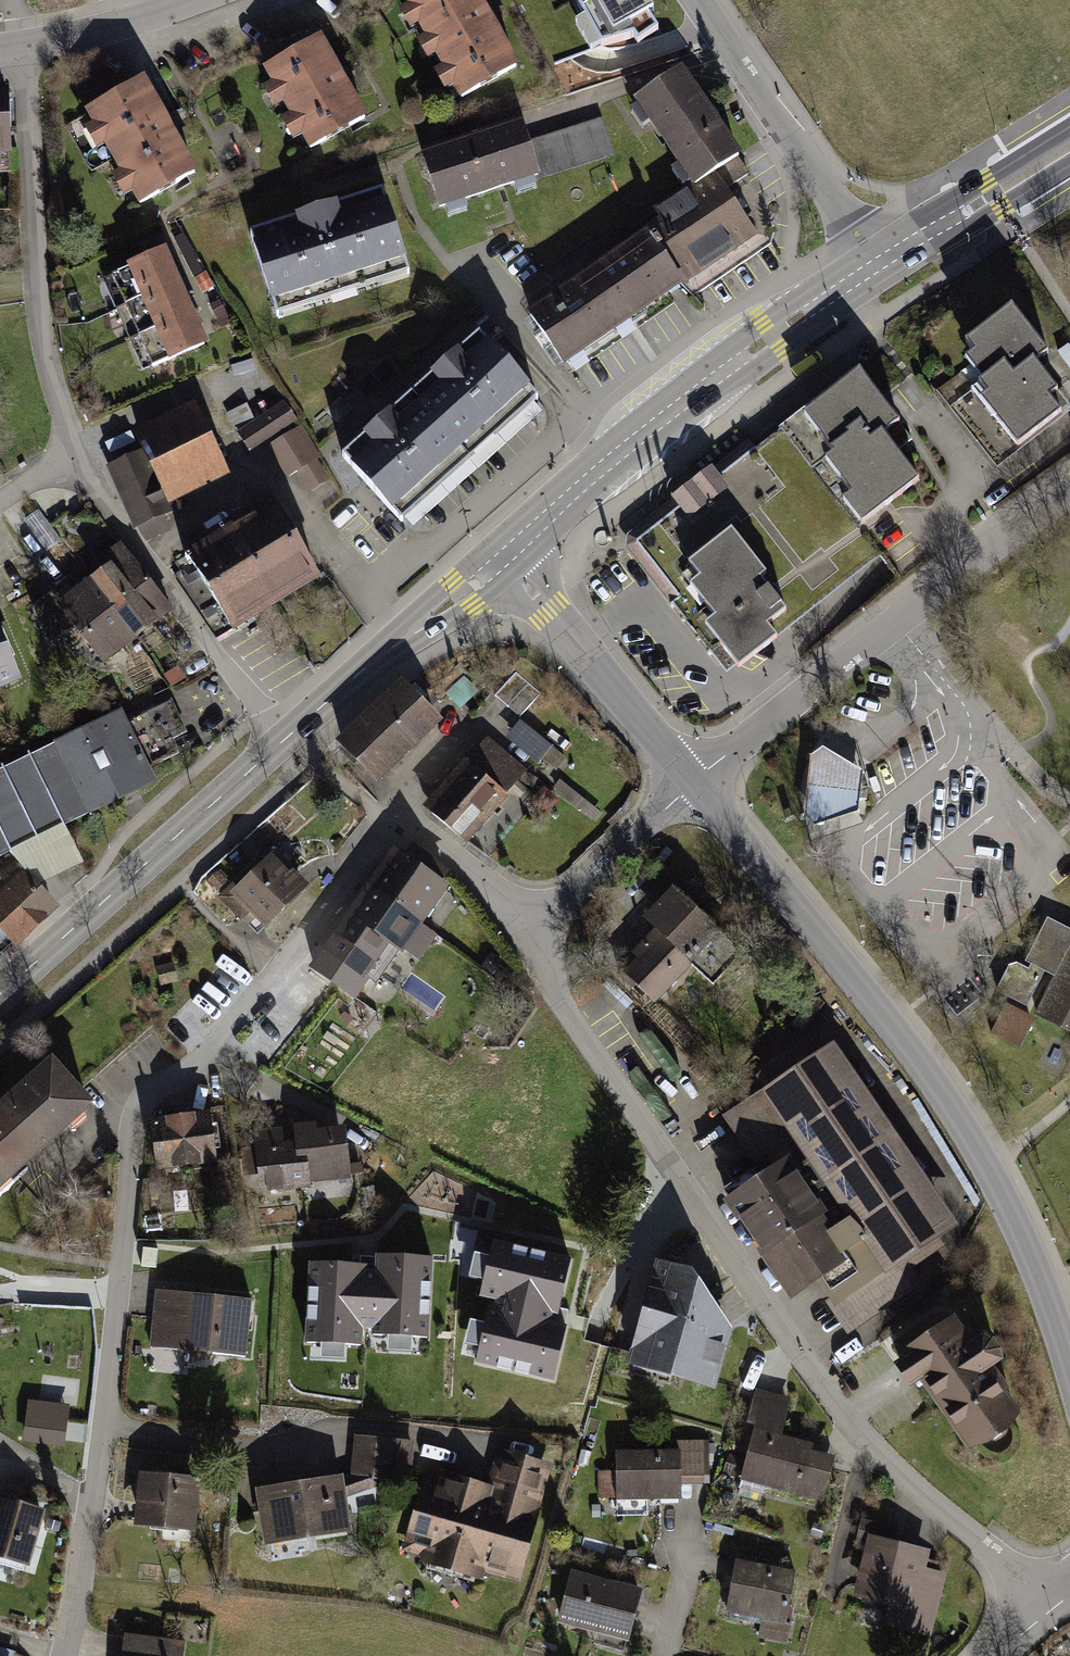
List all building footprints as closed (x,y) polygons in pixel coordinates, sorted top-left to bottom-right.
[(478,0),(403,0),(462,101),(518,69),(478,0)] [(582,6),(571,13),(585,43),(630,29),(637,38),(661,22),(648,0),(578,0),(582,6)] [(365,122),(320,43),(266,73),(311,152),(365,122)] [(642,96),(699,181),(738,156),(743,153),(686,67),(642,96)] [(9,87),(0,87),(0,159),(11,158),(9,87)] [(192,176),(141,87),(90,116),(140,205),(192,176)] [(532,146),(525,123),(422,155),(440,212),(542,179),(616,156),(605,122),(532,146)] [(666,218),(652,227),(685,276),(755,229),(737,203),(725,185),(744,172),(748,170),(746,167),(738,156),(699,181),(659,208),(666,218)] [(413,277),(385,189),(251,231),(279,320),(413,277)] [(652,227),(532,307),(565,356),(625,316),(685,276),(652,227)] [(127,307),(176,285),(162,254),(113,276),(127,307)] [(141,338),(190,316),(176,285),(127,307),(141,338)] [(1051,350),(1012,300),(970,333),(978,343),(964,354),(986,382),(977,389),(1017,440),(1061,406),(1049,391),(1057,385),(1038,360),(1051,350)] [(155,369),(203,347),(190,316),(141,338),(155,369)] [(470,457),(538,396),(479,330),(410,392),(470,457)] [(646,529),(637,536),(681,593),(671,601),(725,672),(737,662),(776,633),(787,624),(871,560),(885,549),(864,521),(918,479),(896,450),(913,437),(907,428),(859,366),(816,399),(803,409),(768,436),(755,446),(720,472),(717,468),(714,464),(712,461),(692,476),(672,492),(675,496),(677,499),(680,502),(668,512),(646,529)] [(401,519),(470,457),(410,392),(342,453),(391,508),(401,519)] [(227,470),(196,403),(140,429),(149,449),(112,466),(137,521),(180,501),(177,493),(227,470)] [(286,405),(239,437),(252,456),(299,424),(286,405)] [(303,430),(270,449),(288,480),(297,475),(310,497),(334,483),(303,430)] [(717,468),(720,472),(755,446),(749,437),(714,464),(717,468)] [(677,499),(675,496),(627,532),(626,544),(631,550),(671,601),(681,593),(637,536),(646,529),(668,512),(680,502),(677,499)] [(272,499),(229,527),(281,608),(324,580),(272,499)] [(229,527),(185,555),(238,636),(281,608),(229,527)] [(159,626),(176,613),(122,544),(105,558),(111,566),(159,626)] [(159,626),(111,566),(92,581),(139,641),(159,626)] [(139,641),(92,581),(79,592),(70,582),(36,609),(50,649),(74,631),(104,669),(139,641)] [(18,679),(0,637),(0,687),(18,679)] [(402,680),(339,740),(376,778),(439,719),(402,680)] [(120,708),(51,741),(85,810),(157,777),(150,763),(176,751),(170,738),(186,731),(170,699),(126,720),(120,708)] [(542,757),(549,741),(515,725),(507,741),(542,757)] [(486,735),(426,808),(471,844),(530,771),(486,735)] [(11,845),(21,865),(23,863),(39,880),(82,859),(63,821),(85,810),(51,741),(0,767),(0,850),(11,845)] [(844,765),(823,753),(810,762),(805,820),(813,831),(838,823),(860,816),(862,776),(844,765)] [(406,857),(394,848),(367,887),(432,933),(461,893),(450,885),(457,875),(415,845),(406,857)] [(270,854),(227,896),(261,930),(304,887),(270,854)] [(23,863),(21,865),(0,884),(0,921),(15,937),(57,899),(39,880),(23,863)] [(432,933),(367,887),(322,951),(380,992),(396,968),(404,973),(432,933)] [(645,922),(657,932),(685,958),(712,984),(744,951),(677,888),(645,922)] [(1048,917),(1026,961),(1031,963),(1046,971),(1055,975),(1035,1014),(1069,1032),(1069,928),(1048,917)] [(685,958),(657,932),(632,958),(637,962),(622,978),(655,1009),(689,973),(679,964),(685,958)] [(1046,971),(1031,963),(1029,968),(1017,961),(1009,965),(998,990),(1028,1006),(1046,971)] [(1029,1016),(1011,1007),(1009,1011),(1003,1008),(991,1033),(1021,1048),(1033,1023),(1027,1020),(1029,1016)] [(827,1050),(816,1033),(748,1076),(758,1092),(719,1117),(756,1175),(721,1198),(790,1305),(817,1287),(844,1330),(922,1281),(915,1270),(945,1251),(939,1242),(955,1231),(836,1045),(827,1050)] [(0,1106),(0,1195),(96,1108),(51,1059),(0,1106)] [(168,1132),(154,1134),(159,1173),(218,1166),(213,1123),(198,1125),(197,1117),(166,1121),(168,1132)] [(241,1150),(244,1181),(258,1180),(260,1200),(311,1195),(310,1185),(351,1181),(346,1133),(316,1136),(315,1128),(295,1130),(296,1144),(282,1146),(281,1131),(254,1134),(255,1148),(241,1150)] [(571,1253),(492,1235),(488,1250),(475,1247),(469,1270),(484,1274),(479,1292),(496,1296),(494,1304),(488,1302),(484,1317),(471,1313),(465,1338),(479,1341),(475,1357),(553,1375),(566,1320),(563,1320),(565,1314),(566,1307),(559,1305),(571,1253)] [(375,1250),(375,1255),(368,1255),(362,1254),(361,1259),(309,1257),(305,1338),(321,1339),(321,1352),(345,1354),(345,1341),(362,1341),(363,1324),(374,1324),(373,1330),(388,1331),(388,1344),(412,1345),(412,1332),(429,1332),(433,1252),(375,1250)] [(699,1273),(658,1265),(629,1370),(720,1395),(737,1335),(699,1273)] [(253,1301),(156,1293),(151,1353),(248,1361),(253,1301)] [(949,1325),(941,1314),(885,1350),(913,1394),(922,1388),(969,1460),(1029,1422),(999,1376),(1010,1369),(989,1338),(976,1347),(958,1319),(949,1325)] [(796,1403),(758,1394),(750,1427),(758,1429),(744,1487),(827,1507),(837,1463),(814,1457),(816,1449),(787,1442),(796,1403)] [(70,1404),(28,1399),(22,1441),(65,1446),(70,1404)] [(375,1482),(399,1484),(401,1469),(417,1470),(420,1447),(357,1441),(353,1481),(375,1482)] [(679,1454),(618,1456),(620,1508),(682,1506),(682,1491),(709,1490),(708,1446),(679,1447),(679,1454)] [(436,1481),(426,1479),(407,1554),(432,1560),(428,1574),(485,1589),(487,1580),(523,1589),(555,1470),(499,1455),(488,1491),(439,1476),(436,1481)] [(202,1480),(141,1476),(137,1532),(198,1536),(202,1480)] [(30,1576),(48,1513),(19,1505),(24,1487),(2,1480),(0,1489),(0,1567),(30,1576)] [(355,1537),(349,1506),(347,1494),(345,1480),(257,1493),(267,1549),(355,1537)] [(399,1484),(375,1482),(347,1494),(349,1506),(399,1484)] [(893,1528),(859,1520),(851,1550),(862,1553),(851,1602),(883,1610),(879,1627),(930,1639),(946,1574),(926,1569),(930,1552),(889,1542),(893,1528)] [(798,1577),(739,1564),(726,1619),(763,1627),(760,1643),(792,1650),(795,1633),(786,1631),(798,1577)] [(643,1595),(574,1578),(561,1632),(630,1649),(643,1595)] [(127,1639),(125,1655),(186,1655),(187,1646),(127,1639)]
